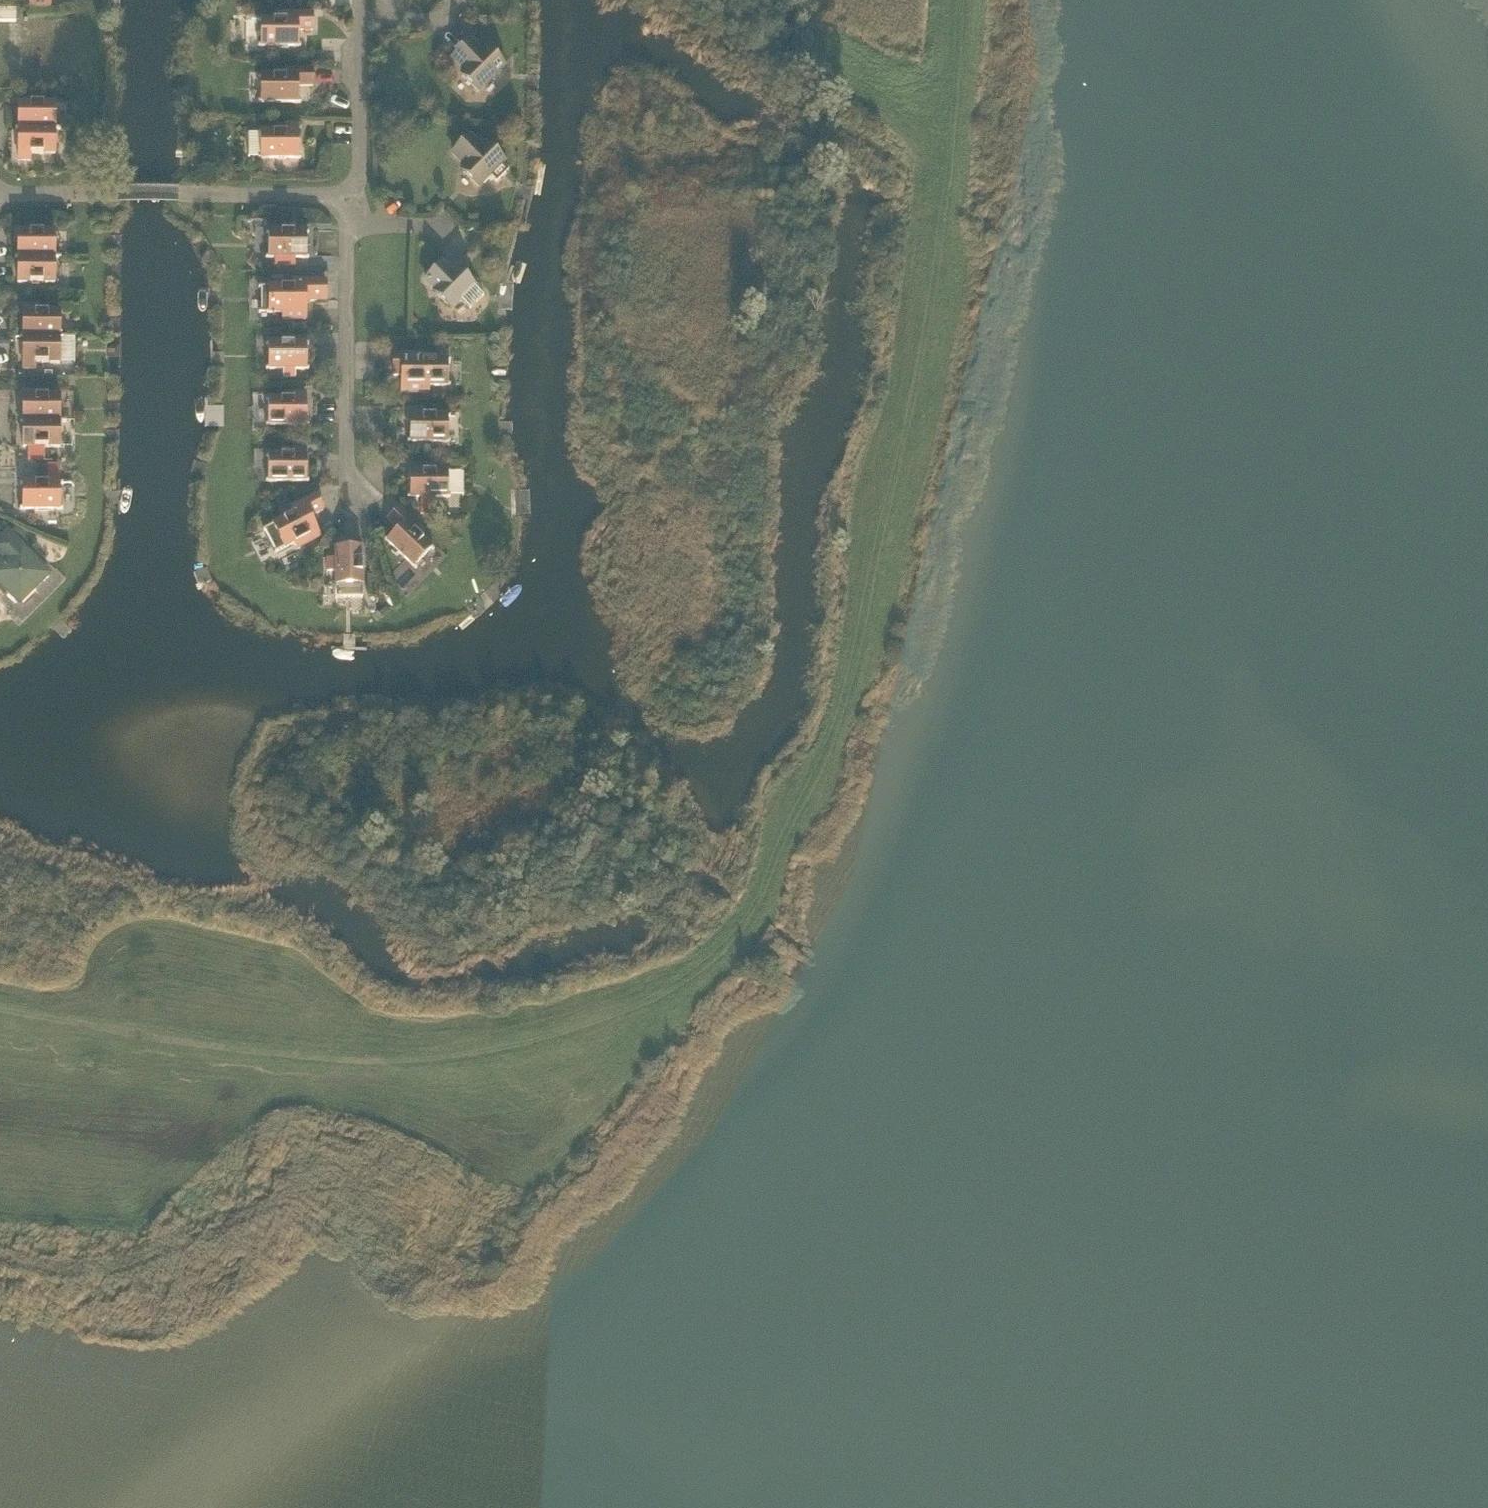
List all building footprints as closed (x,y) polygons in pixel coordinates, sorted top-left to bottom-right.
[(52,1),(29,1),(29,11),(52,11),(52,1)] [(262,5),(262,15),(279,16),(279,5),(262,5)] [(301,46),(298,46),(298,31),(313,31),(313,15),(287,15),(287,21),(259,21),(259,47),(301,48),(301,46)] [(478,92),(504,67),(488,51),(482,57),(469,43),(453,59),(467,72),(462,77),(478,92)] [(286,71),(286,77),(258,77),(258,104),(301,104),(301,102),(298,102),(298,87),(313,87),(313,71),(286,71)] [(19,130),(55,130),(55,104),(19,104),(19,130)] [(259,135),(248,135),(248,159),(259,159),(259,160),(302,160),(302,158),(298,158),(298,125),(287,126),(287,134),(259,134),(259,135)] [(19,162),(30,162),(30,156),(55,156),(55,130),(19,130),(19,162)] [(469,139),(453,154),(467,167),(462,172),(478,188),(490,176),(497,183),(508,171),(501,164),(503,162),(488,146),(482,152),(469,139)] [(56,233),(18,233),(18,259),(56,259),(56,233)] [(267,233),(267,259),(310,259),(309,233),(267,233)] [(442,266),(426,282),(437,292),(435,294),(450,309),(473,287),(458,271),(462,266),(451,255),(441,265),(442,266)] [(56,259),(18,259),(18,284),(56,284),(56,259)] [(267,288),(261,288),(261,314),(267,314),(282,314),(282,319),(306,319),(306,314),(309,314),(309,313),(306,313),(306,303),(327,303),(327,282),(306,282),(295,282),(295,288),(267,288)] [(61,313),(36,313),(36,307),(24,307),(24,339),(61,339),(61,313)] [(36,370),(36,364),(61,364),(61,339),(24,339),(24,370),(36,370)] [(309,344),(267,344),(267,370),(309,370),(309,344)] [(423,355),(394,355),(394,375),(402,375),(402,394),(429,394),(429,387),(451,387),(451,386),(448,386),(448,363),(451,363),(451,361),(423,361),(423,355)] [(294,394),(294,400),(267,400),(267,426),(309,426),(309,425),(306,425),(306,394),(294,394)] [(61,397),(23,397),(23,423),(61,423),(61,397)] [(451,417),(423,417),(423,411),(411,411),(411,441),(408,442),(408,443),(451,443),(451,417)] [(61,423),(23,423),(23,448),(61,448),(61,423)] [(270,456),(270,482),(306,482),(306,450),(295,450),(295,456),(270,456)] [(451,473),(423,473),(423,467),(411,467),(411,497),(408,498),(408,499),(451,499),(451,473)] [(21,484),(21,510),(64,510),(64,484),(21,484)] [(283,495),(276,498),(280,506),(287,502),(283,495)] [(261,533),(273,556),(295,544),(298,550),(321,538),(310,518),(324,511),(316,496),(293,509),(296,515),(261,533)] [(436,503),(422,503),(422,515),(436,515),(436,503)] [(434,552),(414,532),(419,527),(400,509),(388,520),(399,531),(389,542),(387,539),(386,541),(416,570),(434,552)] [(50,575),(9,535),(0,544),(0,554),(6,560),(0,566),(0,583),(18,601),(31,588),(34,591),(50,575)] [(337,560),(329,560),(329,572),(337,572),(337,589),(337,598),(363,598),(363,589),(363,546),(336,546),(337,560)]
